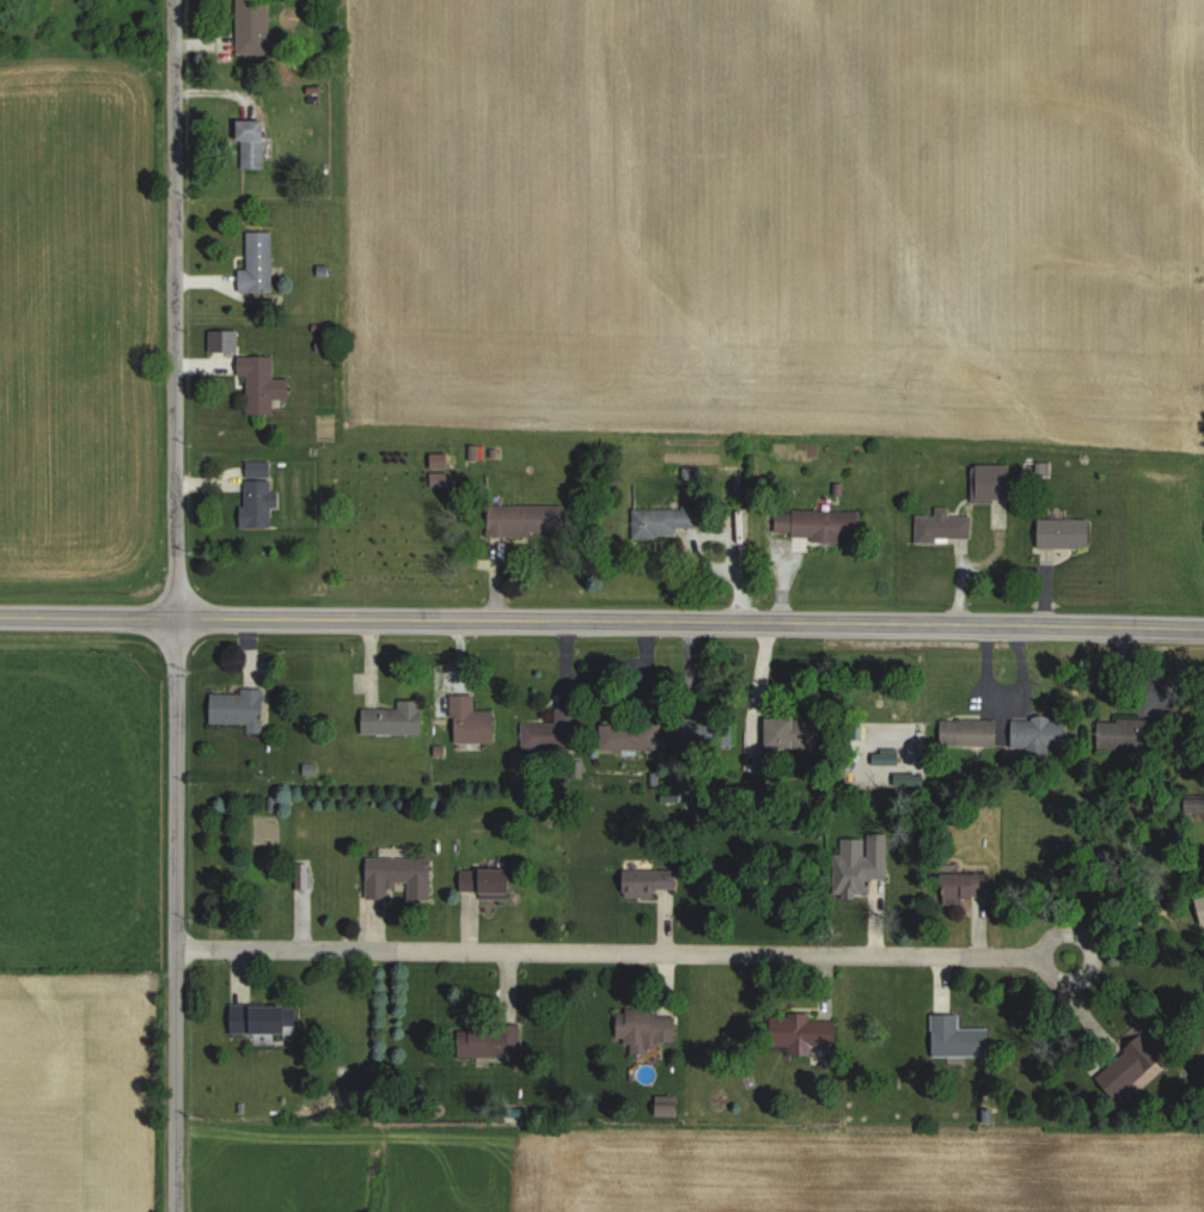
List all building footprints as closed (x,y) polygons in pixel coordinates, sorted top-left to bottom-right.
[(274,55),(273,0),(241,0),(242,56),(274,55)] [(271,170),(270,121),(244,122),(245,170),(271,170)] [(251,270),(242,271),(243,294),(278,293),(276,233),(251,233),(251,270)] [(242,353),(242,332),(212,332),(212,353),(242,353)] [(251,416),(277,415),(277,401),(294,401),(294,380),(277,380),(277,357),(242,358),(242,377),(250,377),(251,416)] [(244,530),(275,529),(275,509),(283,509),(283,493),(274,494),(274,462),(248,463),(249,509),(243,509),(244,530)] [(1054,463),(1026,464),(1027,482),(1055,481),(1054,463)] [(1016,467),(981,466),(980,503),(1015,504),(1016,467)] [(637,510),(637,539),(688,539),(688,530),(707,530),(707,506),(687,506),(687,511),(637,510)] [(493,537),(570,536),(569,507),(492,509),(493,537)] [(940,517),(920,517),(919,544),(940,544),(940,540),(977,540),(977,518),(954,518),(955,509),(940,509),(940,517)] [(780,539),(844,541),(844,539),(862,539),(862,514),(781,511),(780,539)] [(1044,550),(1095,549),(1095,520),(1043,521),(1044,550)] [(245,696),(215,695),(214,725),(251,726),(251,735),(267,735),(268,692),(246,691),(245,696)] [(460,744),(499,745),(499,713),(478,713),(479,697),(455,696),(454,721),(461,722),(460,744)] [(367,736),(426,736),(427,703),(403,702),(402,711),(367,710),(367,736)] [(525,750),(581,752),(581,709),(562,709),(562,725),(526,725),(525,750)] [(1015,718),(1013,750),(1069,755),(1071,722),(1015,718)] [(826,721),(772,720),(771,749),(825,750),(826,721)] [(1001,722),(943,721),(943,748),(1000,749),(1001,722)] [(1158,751),(1159,723),(1099,721),(1098,749),(1158,751)] [(606,751),(667,752),(668,727),(606,726),(606,751)] [(686,729),(687,746),(728,743),(728,736),(732,735),(733,744),(737,743),(735,726),(686,729)] [(891,836),(871,836),(871,841),(840,841),(840,900),(861,900),(861,896),(874,896),(874,881),(892,881),(891,836)] [(370,859),(370,901),(390,901),(390,888),(411,888),(411,902),(435,902),(435,860),(370,859)] [(485,902),(517,902),(517,871),(464,872),(465,893),(485,893),(485,902)] [(658,899),(659,892),(682,892),(682,872),(629,871),(629,899),(658,899)] [(948,906),(968,907),(968,899),(996,900),(997,877),(949,875),(948,906)] [(292,1007),(234,1009),(235,1036),(293,1034),(292,1007)] [(680,1044),(681,1019),(659,1018),(659,1012),(621,1011),(620,1040),(632,1040),(632,1055),(661,1055),(661,1044),(680,1044)] [(813,1022),(813,1015),(792,1015),(792,1019),(774,1019),(774,1031),(783,1031),(782,1046),(793,1046),(793,1058),(814,1058),(814,1049),(843,1049),(843,1023),(813,1022)] [(935,1059),(994,1058),(993,1030),(963,1031),(963,1016),(934,1017),(935,1059)] [(474,1029),(474,1058),(524,1059),(525,1030),(474,1029)] [(1179,1057),(1153,1032),(1131,1054),(1103,1083),(1124,1102),(1153,1071),(1159,1077),(1179,1057)]
